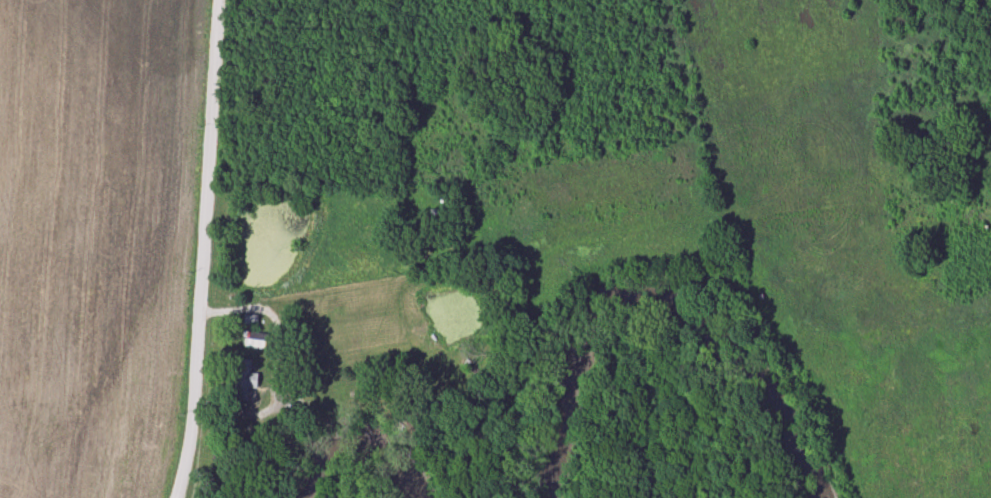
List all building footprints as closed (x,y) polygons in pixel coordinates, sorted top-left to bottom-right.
[(251,359),(233,359),(232,400),(249,401),(250,389),(257,389),(258,374),(251,374),(251,359)]
